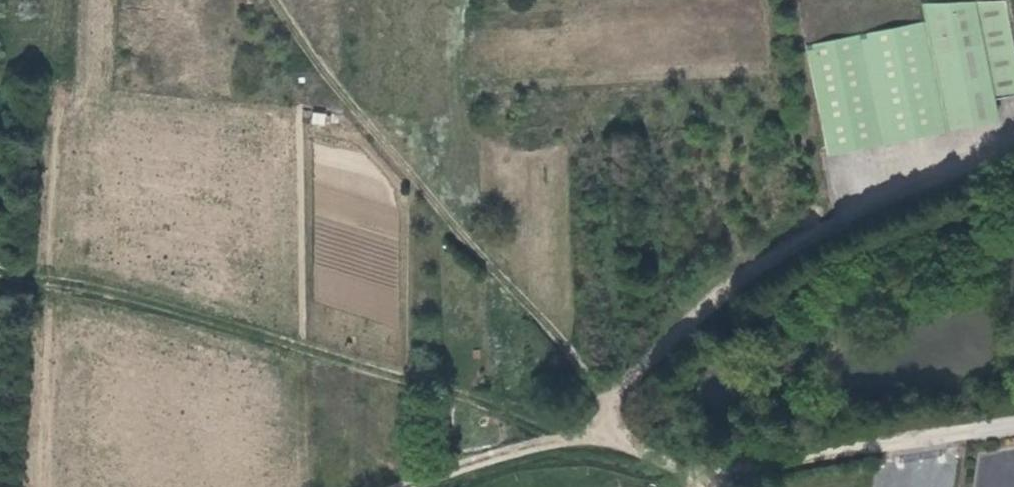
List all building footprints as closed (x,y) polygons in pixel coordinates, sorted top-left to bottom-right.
[(998,118),(996,97),(1013,94),(1013,42),(1006,0),(1000,0),(922,4),(926,23),(807,47),(829,153),(998,118)]
